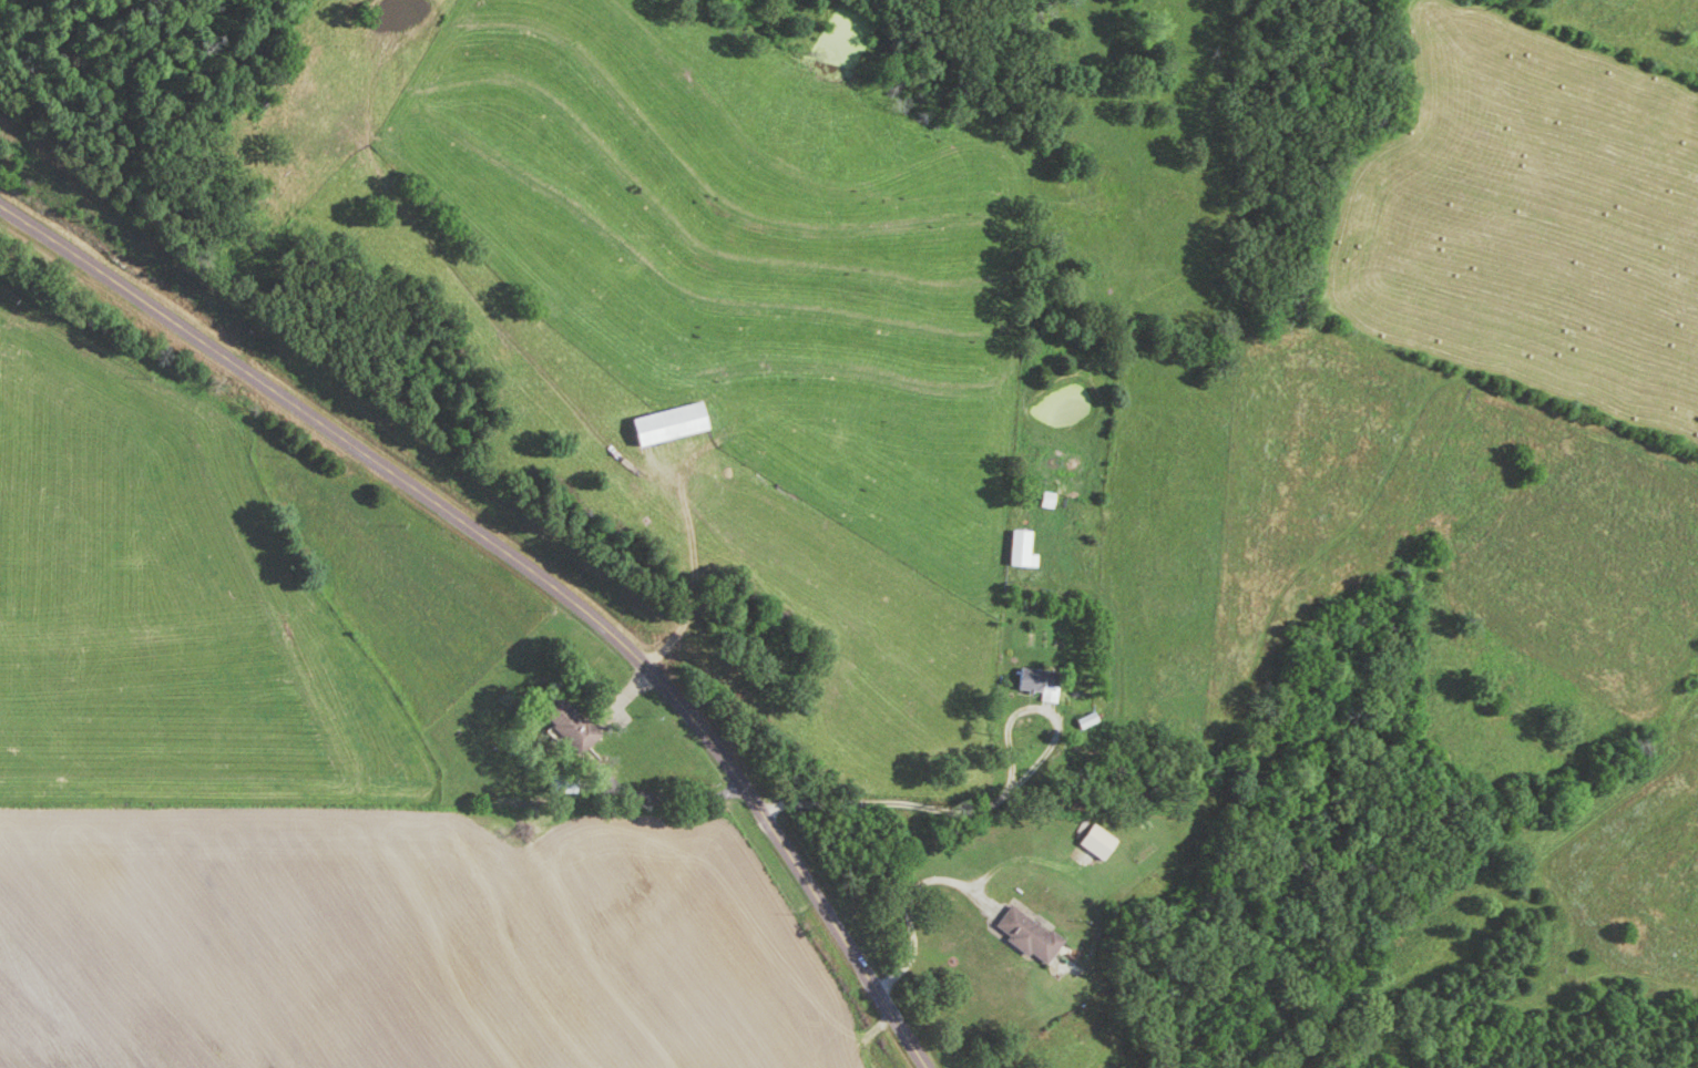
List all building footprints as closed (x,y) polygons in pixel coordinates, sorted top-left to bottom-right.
[(716,432),(709,403),(639,420),(646,449),(716,432)] [(1047,512),(1050,498),(1039,496),(1037,510),(1047,512)] [(1031,571),(1031,558),(1026,558),(1026,534),(1004,534),(1004,571),(1031,571)] [(1229,699),(1229,689),(1214,688),(1213,698),(1229,699)] [(548,716),(589,754),(605,737),(563,699),(548,716)] [(1072,722),(1077,733),(1101,724),(1096,713),(1072,722)] [(582,794),(582,778),(554,778),(554,794),(582,794)] [(1073,845),(1096,866),(1113,847),(1089,827),(1073,845)] [(1037,970),(1057,945),(1008,907),(988,932),(1037,970)]
